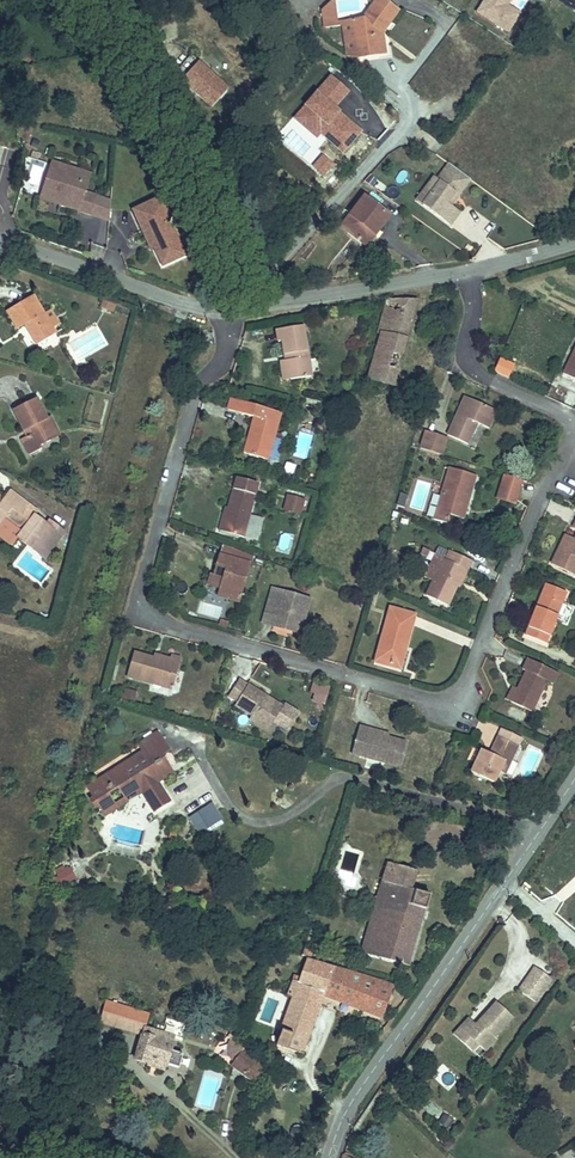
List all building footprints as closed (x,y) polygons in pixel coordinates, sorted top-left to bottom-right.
[(334,16),(331,0),(325,7),(327,17),(334,16)] [(336,0),(332,0),(331,0),(334,16),(327,17),(328,25),(345,22),(351,53),(363,57),(355,17),(340,19),(336,0)] [(381,54),(376,28),(386,26),(399,8),(388,0),(376,0),(365,15),(355,17),(363,57),(381,54)] [(512,0),(482,0),(474,14),(508,34),(520,13),(508,6),(512,0)] [(376,28),(381,54),(391,52),(386,26),(376,28)] [(187,75),(202,58),(194,52),(176,73),(196,90),(197,88),(199,86),(187,75)] [(233,84),(202,58),(187,75),(199,86),(197,88),(216,104),(233,84)] [(103,214),(109,195),(97,192),(103,174),(92,170),(89,180),(77,176),(80,166),(63,161),(52,193),(72,199),(71,203),(103,214)] [(460,194),(472,178),(451,163),(440,178),(437,176),(428,187),(434,191),(424,204),(451,224),(461,211),(455,206),(449,202),(456,191),(460,194)] [(89,180),(92,170),(80,166),(77,176),(89,180)] [(424,204),(434,191),(428,187),(418,200),(424,204)] [(455,206),(462,196),(460,194),(456,191),(449,202),(455,206)] [(72,199),(52,193),(51,197),(71,203),(72,199)] [(179,223),(182,216),(172,197),(145,209),(158,236),(160,235),(161,237),(166,235),(168,239),(165,246),(174,265),(197,254),(185,229),(182,230),(179,223)] [(373,232),(388,213),(368,198),(345,228),(370,247),(378,236),(373,232)] [(378,236),(393,217),(388,213),(373,232),(378,236)] [(165,246),(168,239),(166,235),(161,237),(160,235),(158,236),(163,247),(165,246)] [(424,294),(395,300),(386,331),(412,338),(424,294)] [(36,295),(14,310),(24,328),(32,323),(44,342),(60,331),(36,295)] [(310,326),(287,330),(289,343),(291,356),(295,356),(296,362),(288,363),(289,373),(296,372),(297,381),(319,378),(310,326)] [(412,338),(386,331),(377,363),(403,370),(412,338)] [(403,370),(377,363),(373,380),(398,388),(403,370)] [(52,449),(63,444),(60,437),(68,432),(62,419),(59,421),(48,398),(23,411),(34,433),(42,429),(45,436),(32,442),(40,458),(53,452),(52,449)] [(265,429),(259,454),(278,460),(286,431),(291,411),(243,398),(239,409),(263,415),(260,427),(265,429)] [(468,401),(449,440),(453,441),(470,448),(480,428),(491,433),(499,416),(468,401)] [(253,453),(259,454),(265,429),(260,427),(253,453)] [(287,462),(295,434),(286,431),(278,460),(287,462)] [(60,437),(63,444),(72,440),(68,432),(60,437)] [(434,435),(429,452),(447,458),(453,441),(449,440),(434,435)] [(293,475),(296,466),(287,462),(284,472),(293,475)] [(451,526),(453,518),(457,507),(471,511),(481,479),(454,471),(439,522),(451,526)] [(241,491),(244,479),(230,475),(226,486),(241,491)] [(517,507),(525,484),(505,478),(498,502),(517,507)] [(256,519),(266,485),(244,479),(241,491),(236,505),(234,504),(226,532),(250,539),(256,519)] [(27,537),(55,557),(69,536),(55,526),(53,528),(40,519),(43,516),(19,498),(13,506),(1,497),(0,498),(0,537),(10,524),(27,537)] [(307,515),(311,501),(297,497),(292,511),(307,515)] [(457,507),(453,518),(468,522),(471,511),(457,507)] [(262,543),(268,522),(256,519),(250,539),(262,543)] [(55,557),(27,537),(23,543),(50,563),(55,557)] [(567,545),(574,548),(574,541),(569,539),(567,545)] [(257,556),(227,545),(224,556),(255,565),(257,556)] [(567,545),(556,568),(574,576),(574,548),(567,545)] [(451,608),(460,589),(468,573),(472,575),(476,565),(457,555),(452,565),(446,563),(430,598),(451,608)] [(244,603),(255,565),(224,556),(221,566),(230,568),(228,575),(232,576),(231,580),(227,579),(215,575),(212,585),(225,589),(222,597),(244,603)] [(468,573),(460,589),(464,591),(472,575),(468,573)] [(548,647),(560,620),(555,618),(560,606),(565,608),(570,597),(549,589),(528,639),(548,647)] [(277,591),(269,621),(295,629),(293,634),(304,637),(313,601),(277,591)] [(555,618),(560,620),(565,608),(560,606),(555,618)] [(396,610),(380,661),(402,668),(408,646),(412,646),(420,618),(396,610)] [(295,629),(269,621),(268,626),(293,634),(295,629)] [(132,683),(158,689),(159,685),(180,690),(187,662),(178,660),(177,663),(165,660),(164,664),(139,656),(132,683)] [(520,695),(514,709),(535,718),(548,689),(554,691),(559,678),(528,664),(522,677),(527,680),(520,695)] [(289,708),(286,713),(268,703),(271,698),(247,683),(237,700),(243,704),(241,709),(259,720),(257,724),(274,735),(280,726),(294,734),(305,716),(290,707),(289,708)] [(159,685),(158,689),(178,695),(180,690),(159,685)] [(327,697),(329,688),(324,686),(320,695),(327,697)] [(334,707),(338,690),(329,688),(327,697),(325,705),(334,707)] [(509,707),(514,709),(520,695),(515,693),(509,707)] [(289,708),(271,698),(268,703),(286,713),(289,708)] [(402,770),(409,746),(377,737),(378,733),(364,729),(355,756),(402,770)] [(523,747),(524,744),(504,735),(501,743),(515,750),(518,745),(523,747)] [(151,756),(95,792),(110,816),(122,808),(116,799),(126,792),(132,802),(143,795),(146,799),(150,797),(166,786),(169,784),(160,770),(162,769),(160,765),(169,759),(177,754),(166,736),(146,749),(151,756)] [(497,788),(502,778),(506,770),(515,767),(523,747),(518,745),(515,750),(501,743),(493,759),(484,756),(475,778),(497,788)] [(181,777),(169,759),(160,765),(162,769),(160,770),(169,784),(181,777)] [(506,770),(502,778),(508,780),(515,767),(506,770)] [(178,806),(166,786),(150,797),(162,817),(178,806)] [(190,816),(199,834),(224,821),(214,803),(190,816)] [(113,820),(125,813),(122,808),(110,816),(113,820)] [(182,847),(185,838),(179,837),(176,845),(182,847)] [(398,864),(370,957),(416,970),(438,897),(416,890),(421,871),(398,864)] [(70,888),(71,890),(81,884),(76,874),(74,875),(72,871),(64,875),(67,881),(63,883),(66,890),(70,888)] [(84,882),(79,872),(76,874),(81,884),(84,882)] [(195,895),(215,896),(216,883),(195,882),(195,895)] [(318,962),(323,944),(315,941),(309,960),(318,962)] [(301,1003),(294,1022),(316,1030),(327,999),(338,971),(315,964),(308,982),(302,981),(295,1001),(301,1003)] [(397,989),(338,971),(327,999),(386,1019),(397,989)] [(537,1011),(554,988),(538,977),(521,1001),(537,1011)] [(104,1032),(139,1042),(145,1022),(110,1011),(104,1032)] [(497,1046),(515,1027),(498,1011),(477,1034),(471,1027),(458,1041),(465,1048),(469,1044),(481,1055),(484,1057),(496,1045),(497,1046)] [(145,1022),(139,1042),(147,1045),(150,1038),(154,1024),(145,1022)] [(316,1030),(294,1022),(283,1051),(306,1059),(316,1030)] [(150,1038),(147,1045),(140,1068),(153,1072),(154,1068),(169,1073),(169,1076),(181,1079),(186,1060),(172,1056),(175,1045),(150,1038)] [(481,1055),(469,1044),(465,1048),(477,1059),(481,1055)] [(247,1057),(235,1070),(258,1090),(267,1079),(257,1071),(260,1068),(247,1057)] [(433,1076),(448,1088),(457,1077),(442,1065),(433,1076)]
